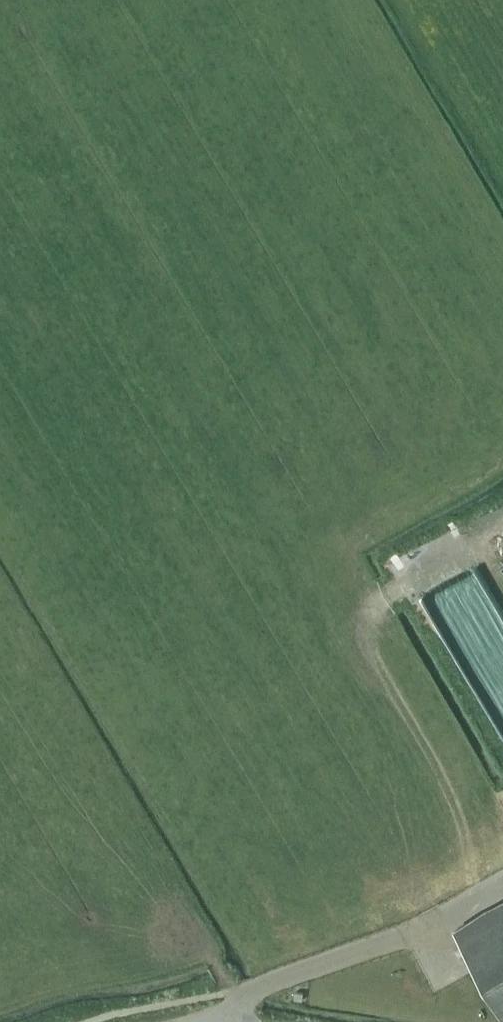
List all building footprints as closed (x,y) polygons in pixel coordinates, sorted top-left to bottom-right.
[(456,929),(502,1013),(502,902),(456,929)]
